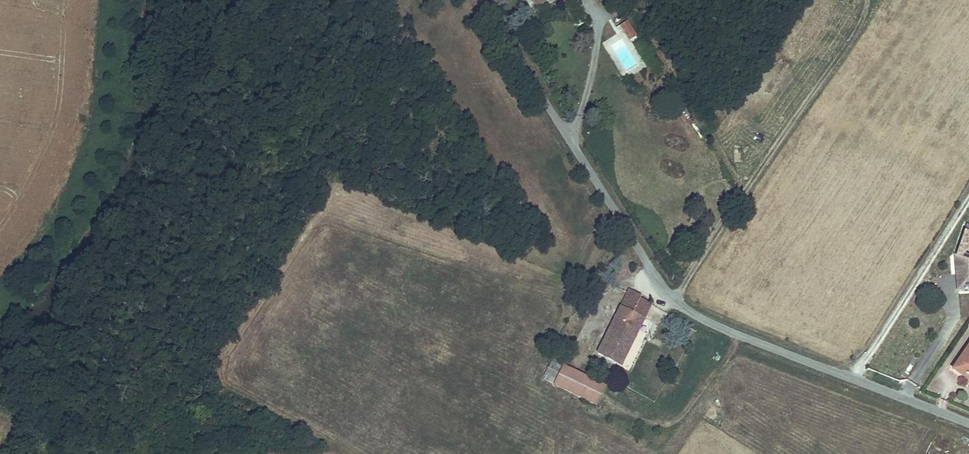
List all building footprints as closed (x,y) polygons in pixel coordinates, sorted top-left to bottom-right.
[(628,21),(619,26),(628,43),(637,38),(628,21)] [(732,164),(742,164),(742,147),(732,147),(732,164)] [(968,226),(959,254),(959,255),(959,259),(956,259),(958,289),(968,289),(968,226)] [(641,297),(642,296),(630,290),(598,353),(621,365),(644,319),(633,313),(640,299),(641,297)] [(644,319),(651,304),(649,303),(640,299),(633,313),(644,319)] [(953,368),(961,374),(963,371),(968,375),(968,344),(953,368)] [(563,366),(554,385),(595,405),(605,386),(563,366)] [(713,422),(720,407),(711,403),(704,417),(713,422)]
